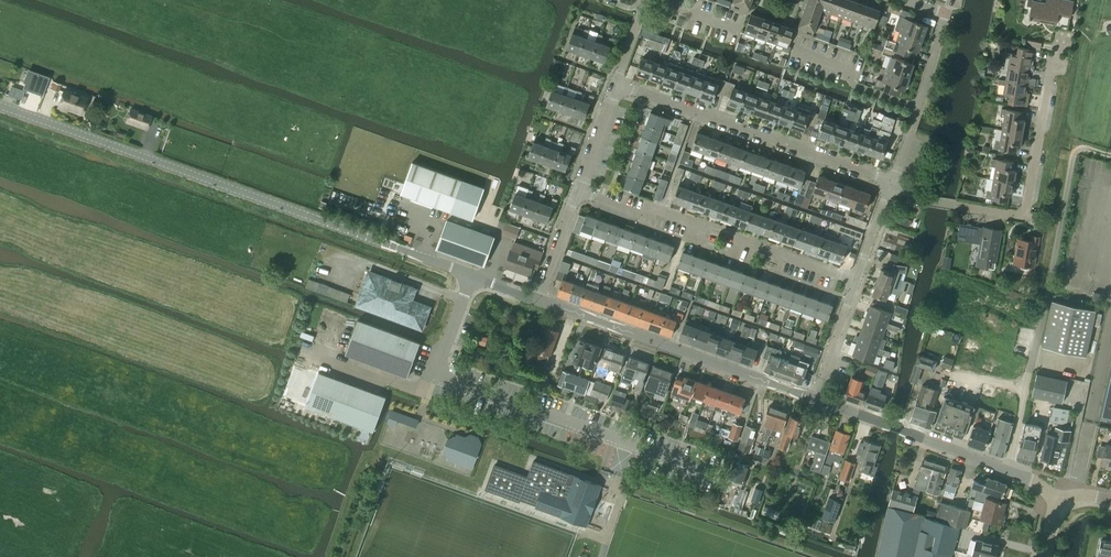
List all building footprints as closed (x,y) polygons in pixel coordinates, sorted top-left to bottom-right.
[(752,0),(735,0),(732,8),(747,13),(752,0)] [(797,31),(812,37),(821,11),(824,0),(808,0),(797,31)] [(821,11),(832,15),(837,0),(824,0),(821,11)] [(849,0),(837,0),(832,15),(842,18),(849,0)] [(859,3),(850,0),(849,0),(842,18),(853,22),(859,3)] [(1029,19),(1056,24),(1058,13),(1070,15),(1073,2),(1062,0),(1046,0),(1046,4),(1040,3),(1040,0),(1027,0),(1026,5),(1032,6),(1029,19)] [(863,25),(870,7),(859,3),(853,22),(863,25)] [(874,29),(881,11),(870,7),(863,25),(874,29)] [(902,10),(900,17),(904,19),(900,30),(923,38),(928,26),(918,23),(921,16),(902,10)] [(755,37),(761,18),(750,14),(744,33),(755,37)] [(882,15),(879,24),(885,26),(888,17),(882,15)] [(766,41),(772,22),(761,18),(755,37),(766,41)] [(776,44),(782,25),(772,22),(766,41),(776,44)] [(788,52),(790,47),(788,46),(794,30),(782,25),(776,44),(783,47),(782,50),(788,52)] [(816,37),(822,39),(823,35),(825,30),(820,28),(816,37)] [(580,53),(588,30),(585,29),(583,37),(573,33),(567,49),(580,53)] [(595,41),(588,39),(590,31),(588,30),(580,53),(592,58),(600,34),(598,33),(595,41)] [(887,40),(885,46),(903,53),(905,48),(918,53),(923,38),(900,30),(896,43),(887,40)] [(608,46),(600,43),(603,35),(600,34),(592,58),(605,62),(610,47),(612,47),(615,40),(610,38),(608,46)] [(660,50),(661,48),(662,43),(649,39),(647,46),(660,50)] [(883,52),(882,54),(891,57),(887,69),(910,77),(914,64),(901,60),(903,53),(885,46),(883,52)] [(1010,57),(1008,67),(1030,71),(1033,72),(1034,66),(1031,65),(1034,50),(1018,47),(1017,54),(1003,52),(1002,56),(1010,57)] [(697,66),(699,59),(693,57),(691,64),(697,66)] [(643,58),(637,74),(650,78),(656,62),(643,58)] [(555,59),(552,70),(559,72),(563,62),(555,59)] [(656,62),(650,78),(662,83),(668,67),(670,62),(664,60),(663,65),(656,62)] [(668,67),(662,83),(675,87),(681,71),(682,67),(670,62),(668,67)] [(681,71),(675,87),(688,92),(695,71),(682,67),(681,71)] [(1006,80),(1005,81),(1027,85),(1035,86),(1036,79),(1031,78),(1031,80),(1028,79),(1030,71),(1008,67),(1006,80)] [(876,79),(874,87),(899,96),(901,90),(905,91),(910,77),(887,69),(882,81),(876,79)] [(42,97),(49,77),(44,76),(29,70),(24,83),(22,90),(42,97)] [(695,71),(688,92),(700,96),(707,76),(695,71)] [(707,76),(700,96),(713,101),(716,92),(722,94),(726,81),(720,79),(720,80),(707,76)] [(1012,97),(1011,104),(1027,106),(1029,93),(1026,93),(1027,85),(1005,81),(1006,80),(998,79),(998,84),(1005,85),(1003,95),(1012,97)] [(763,88),(765,82),(759,80),(756,86),(763,88)] [(58,91),(60,84),(53,82),(50,89),(58,91)] [(735,84),(729,82),(724,95),(730,97),(728,104),(740,108),(746,92),(748,88),(743,86),(741,91),(734,88),(735,84)] [(560,110),(568,87),(565,86),(562,94),(552,90),(547,106),(560,110)] [(575,98),(567,95),(570,88),(568,87),(560,110),(572,114),(580,91),(577,91),(575,98)] [(806,97),(809,96),(811,91),(804,89),(802,96),(806,97)] [(81,114),(87,99),(64,91),(57,108),(67,112),(68,109),(81,114)] [(587,103),(580,100),(582,92),(580,91),(572,114),(585,119),(590,104),(592,104),(595,97),(590,95),(587,103)] [(746,92),(740,108),(754,113),(759,97),(760,92),(755,91),(754,95),(746,92)] [(766,117),(772,101),(759,97),(754,113),(766,117)] [(783,106),(785,101),(779,99),(778,104),(772,101),(766,117),(778,122),(784,106),(783,106)] [(791,126),(797,110),(784,106),(778,122),(791,126)] [(798,107),(797,110),(791,126),(804,131),(806,124),(812,126),(817,114),(798,107)] [(852,120),(856,109),(850,107),(846,118),(852,120)] [(146,129),(151,117),(151,116),(130,109),(126,121),(146,129)] [(831,141),(837,125),(825,121),(826,117),(825,117),(827,112),(820,109),(818,115),(819,115),(815,127),(821,129),(818,136),(831,141)] [(857,122),(861,110),(856,109),(852,120),(857,122)] [(1023,113),(1001,109),(1000,117),(1004,117),(1002,129),(1023,133),(1025,120),(1020,120),(1021,113),(1023,113)] [(669,125),(671,119),(650,112),(646,125),(664,132),(666,124),(669,125)] [(887,143),(895,119),(884,116),(882,122),(880,121),(878,129),(874,138),(868,154),(881,158),(887,143)] [(878,129),(880,121),(875,119),(872,127),(878,129)] [(684,139),(688,126),(681,123),(676,136),(684,139)] [(660,144),(664,132),(646,125),(641,138),(657,143),(660,144)] [(843,145),(849,129),(837,125),(831,141),(843,145)] [(856,149),(862,134),(864,128),(858,126),(856,132),(849,129),(843,145),(856,149)] [(1020,146),(1023,133),(1002,129),(1000,141),(996,141),(994,148),(1016,152),(1017,152),(1014,151),(1015,145),(1020,146)] [(704,153),(709,137),(698,133),(692,149),(704,153)] [(868,154),(874,138),(862,134),(856,149),(868,154)] [(681,145),(684,139),(676,136),(674,143),(681,145)] [(716,157),(722,142),(709,137),(704,153),(716,157)] [(541,162),(549,139),(547,138),(544,146),(534,142),(528,157),(541,162)] [(652,156),(657,143),(641,138),(637,150),(652,156)] [(556,150),(549,147),(552,139),(549,139),(541,162),(553,166),(561,143),(559,142),(556,150)] [(728,162),(734,146),(722,142),(716,157),(728,162)] [(569,154),(561,152),(564,144),(561,143),(553,166),(566,171),(571,155),(573,156),(576,148),(571,146),(569,154)] [(740,166),(746,150),(734,146),(728,162),(740,166)] [(648,168),(652,156),(637,150),(632,162),(648,168)] [(691,167),(693,161),(688,159),(690,153),(684,150),(680,163),(691,167)] [(752,170),(758,154),(746,150),(740,166),(752,170)] [(675,164),(677,156),(670,153),(667,161),(675,164)] [(764,174),(770,159),(758,154),(752,170),(764,174)] [(776,179),(782,163),(770,159),(764,174),(776,179)] [(1014,164),(1015,163),(993,159),(991,167),(995,167),(993,179),(1014,183),(1016,170),(1011,170),(1012,163),(1014,164)] [(672,171),(675,164),(667,161),(664,168),(672,171)] [(412,162),(401,194),(473,220),(484,188),(412,162)] [(643,181),(648,168),(632,162),(628,175),(643,181)] [(788,183),(794,167),(782,163),(776,179),(788,183)] [(710,174),(713,167),(707,165),(704,172),(710,174)] [(680,182),(684,169),(678,167),(674,179),(680,182)] [(805,196),(810,181),(804,178),(806,172),(794,167),(788,183),(800,187),(798,194),(805,196)] [(694,180),(696,174),(690,171),(688,178),(694,180)] [(734,182),(736,176),(731,173),(728,180),(734,182)] [(639,193),(643,181),(628,175),(623,188),(639,193)] [(826,196),(832,181),(818,176),(816,183),(810,181),(805,196),(810,198),(813,192),(826,196)] [(666,189),(668,181),(661,178),(658,186),(666,189)] [(1012,196),(1014,183),(993,179),(991,191),(987,191),(986,199),(1008,202),(1006,201),(1007,195),(1012,196)] [(839,201),(845,185),(832,181),(826,196),(839,201)] [(852,206),(857,190),(845,185),(839,201),(852,206)] [(661,201),(666,189),(658,186),(654,199),(661,201)] [(685,206),(691,190),(678,186),(673,202),(685,206)] [(522,214),(531,190),(528,189),(525,197),(515,194),(510,209),(522,214)] [(743,197),(745,191),(739,189),(737,195),(743,197)] [(538,201),(530,199),(533,191),(531,190),(522,214),(535,218),(543,195),(540,194),(538,201)] [(697,210),(703,195),(691,190),(685,206),(697,210)] [(865,210),(870,194),(857,190),(852,206),(865,210)] [(550,206),(543,203),(545,196),(543,195),(535,218),(547,222),(553,207),(555,208),(558,200),(553,199),(550,206)] [(709,214),(715,199),(703,195),(697,210),(709,214)] [(766,206),(769,199),(763,197),(760,204),(766,206)] [(721,219),(727,203),(715,199),(709,214),(721,219)] [(733,223),(739,207),(727,203),(721,219),(733,223)] [(791,214),(793,208),(787,206),(785,212),(791,214)] [(745,227),(751,212),(739,207),(733,223),(745,227)] [(757,231),(763,216),(751,212),(745,227),(757,231)] [(579,214),(573,232),(580,234),(581,229),(594,234),(599,219),(587,214),(586,217),(579,214)] [(815,223),(817,216),(811,214),(809,221),(815,223)] [(769,236),(775,220),(763,216),(757,231),(769,236)] [(864,229),(866,223),(848,216),(846,222),(858,227),(864,229)] [(909,226),(911,220),(900,216),(898,222),(909,226)] [(599,219),(594,234),(606,238),(612,223),(599,219)] [(483,266),(484,264),(494,237),(447,220),(437,249),(483,266)] [(782,240),(787,225),(775,220),(769,236),(782,240)] [(516,239),(520,228),(507,223),(503,234),(516,239)] [(612,223),(606,238),(619,243),(624,228),(612,223)] [(833,229),(839,232),(841,225),(835,223),(833,229)] [(983,228),(960,224),(957,240),(981,244),(977,266),(995,269),(997,256),(994,256),(997,243),(992,242),(994,229),(984,227),(983,228)] [(794,244),(799,229),(787,225),(782,240),(794,244)] [(861,240),(863,233),(841,225),(839,232),(861,240)] [(624,228),(619,243),(631,247),(637,232),(624,228)] [(806,249),(811,233),(799,229),(794,244),(806,249)] [(637,232),(631,247),(644,252),(650,237),(637,232)] [(818,253),(830,257),(835,242),(837,237),(825,232),(823,237),(818,253)] [(818,253),(823,237),(811,233),(806,249),(818,253)] [(1034,268),(1039,237),(1032,236),(1031,241),(1018,239),(1013,264),(1021,265),(1020,267),(1021,268),(1027,270),(1029,269),(1029,267),(1034,268)] [(644,252),(642,257),(655,261),(656,256),(657,256),(662,241),(650,237),(644,252)] [(537,269),(542,254),(543,252),(514,241),(505,267),(528,275),(531,267),(537,269)] [(662,241),(657,256),(669,261),(675,246),(662,241)] [(842,261),(847,246),(835,242),(830,257),(842,261)] [(574,250),(571,256),(582,260),(584,261),(586,255),(584,254),(574,250)] [(691,271),(696,256),(683,251),(678,266),(691,271)] [(892,254),(890,260),(896,262),(898,256),(892,254)] [(586,255),(584,261),(597,265),(599,259),(596,258),(586,255)] [(703,275),(709,260),(696,256),(691,271),(703,275)] [(599,259),(597,265),(607,269),(609,263),(599,259)] [(910,259),(910,263),(910,267),(917,269),(918,265),(919,263),(910,259)] [(716,280),(721,265),(709,260),(703,275),(716,280)] [(567,274),(570,264),(562,261),(559,271),(556,278),(562,280),(557,295),(569,299),(574,283),(563,279),(565,273),(567,274)] [(882,269),(877,282),(897,289),(903,272),(906,273),(907,266),(896,265),(887,261),(884,270),(882,269)] [(612,264),(609,270),(619,274),(621,268),(612,264)] [(728,284),(734,269),(721,265),(716,280),(728,284)] [(586,287),(580,303),(591,307),(597,291),(599,286),(592,284),(596,272),(596,270),(592,268),(592,271),(586,287)] [(624,269),(622,275),(632,278),(634,272),(624,269)] [(741,289),(746,274),(734,269),(728,284),(741,289)] [(420,329),(428,308),(410,301),(415,288),(370,271),(357,306),(420,329)] [(636,273),(634,279),(644,283),(647,277),(636,273)] [(662,289),(667,276),(660,273),(656,280),(649,278),(647,284),(662,289)] [(753,293),(758,278),(746,274),(741,289),(753,293)] [(347,303),(350,294),(309,278),(305,287),(347,303)] [(765,297),(771,283),(758,278),(753,293),(765,297)] [(905,280),(902,290),(907,292),(910,282),(905,280)] [(877,282),(873,295),(886,300),(889,292),(900,296),(898,300),(903,302),(907,303),(910,295),(906,293),(907,292),(902,290),(897,289),(877,282)] [(580,303),(586,287),(574,283),(569,299),(580,303)] [(778,302),(783,287),(771,283),(765,297),(778,302)] [(679,295),(681,290),(671,286),(669,292),(679,295)] [(790,306),(795,291),(783,287),(778,302),(790,306)] [(603,311),(608,295),(597,291),(591,307),(603,311)] [(619,299),(622,293),(615,291),(613,297),(608,295),(603,311),(614,315),(620,299),(619,299)] [(691,299),(693,294),(683,291),(681,296),(691,299)] [(803,311),(808,296),(795,291),(790,306),(803,311)] [(1103,302),(1104,295),(1094,292),(1092,300),(1103,302)] [(703,304),(705,299),(696,295),(694,300),(703,304)] [(815,315),(820,300),(808,296),(803,311),(815,315)] [(626,320),(631,303),(620,299),(614,315),(626,320)] [(682,300),(679,309),(685,311),(688,302),(682,300)] [(708,300),(706,305),(716,308),(718,303),(708,300)] [(828,320),(833,305),(820,300),(815,315),(828,320)] [(1085,356),(1095,311),(1052,302),(1043,347),(1085,356)] [(637,324),(642,308),(631,303),(626,320),(637,324)] [(720,304),(719,309),(728,313),(730,308),(720,304)] [(870,305),(865,318),(899,330),(900,327),(887,323),(891,312),(870,305)] [(906,315),(908,309),(896,305),(894,311),(906,315)] [(648,328),(654,312),(642,308),(637,324),(648,328)] [(733,308),(731,314),(741,317),(743,312),(733,308)] [(710,310),(708,317),(714,319),(716,312),(710,310)] [(660,332),(665,316),(654,312),(648,328),(660,332)] [(745,313),(743,318),(753,322),(755,316),(745,313)] [(671,336),(677,320),(665,316),(660,332),(671,336)] [(757,318),(756,322),(765,326),(767,321),(757,318)] [(899,330),(865,318),(861,331),(882,338),(885,328),(898,332),(899,330)] [(691,344),(697,327),(699,323),(687,319),(680,339),(691,344)] [(732,319),(730,327),(738,329),(740,321),(734,319),(732,319)] [(420,343),(399,335),(358,320),(345,354),(407,377),(420,343)] [(770,322),(768,327),(778,330),(780,326),(770,322)] [(709,332),(710,328),(706,326),(704,330),(697,327),(691,344),(703,348),(709,332)] [(748,336),(751,327),(751,328),(744,326),(740,335),(748,338),(748,336)] [(791,335),(792,330),(783,326),(781,331),(791,335)] [(551,354),(559,331),(546,327),(539,347),(534,346),(526,343),(520,361),(531,364),(544,368),(549,354),(551,354)] [(751,327),(748,336),(754,338),(757,329),(751,327)] [(803,339),(805,334),(795,331),(793,336),(803,339)] [(861,331),(857,343),(890,355),(891,352),(878,348),(882,338),(861,331)] [(715,352),(721,336),(716,334),(709,332),(703,348),(715,352)] [(480,335),(477,343),(485,346),(487,337),(480,335)] [(727,357),(733,341),(721,336),(715,352),(727,357)] [(816,344),(817,339),(808,336),(806,340),(816,344)] [(573,360),(583,363),(585,359),(591,343),(580,339),(573,360)] [(796,340),(794,347),(800,349),(802,342),(796,340)] [(739,361),(745,345),(733,341),(727,357),(739,361)] [(601,347),(591,343),(585,359),(583,363),(589,366),(593,367),(594,367),(601,347)] [(890,355),(857,343),(852,356),(873,363),(877,353),(889,357),(890,355)] [(805,344),(803,352),(815,357),(818,349),(805,344)] [(751,365),(757,349),(745,345),(739,361),(751,365)] [(768,359),(764,370),(772,373),(774,374),(782,351),(782,350),(769,346),(767,345),(763,358),(764,358),(768,359)] [(606,375),(607,373),(615,352),(605,348),(599,364),(597,369),(596,372),(606,375)] [(774,374),(783,377),(789,361),(783,359),(786,352),(782,351),(774,374)] [(607,373),(613,375),(617,377),(625,355),(615,352),(607,373)] [(799,361),(800,357),(791,354),(789,361),(783,377),(792,381),(799,361)] [(918,354),(909,380),(916,383),(922,367),(933,370),(937,360),(918,354)] [(623,373),(621,379),(626,380),(631,382),(633,376),(639,360),(629,357),(623,373)] [(945,357),(941,367),(948,369),(950,370),(954,360),(945,357)] [(886,358),(883,367),(894,370),(895,361),(886,358)] [(639,360),(633,376),(639,379),(637,385),(641,386),(643,380),(649,364),(639,360)] [(801,384),(807,368),(808,364),(799,361),(792,381),(801,384)] [(294,364),(282,398),(306,407),(328,415),(341,381),(337,379),(326,375),(318,372),(294,364)] [(655,391),(663,369),(653,365),(645,388),(655,391)] [(874,377),(877,368),(868,365),(865,373),(874,377)] [(665,395),(667,389),(673,372),(663,369),(655,391),(665,395)] [(881,411),(886,395),(880,393),(887,373),(877,369),(864,405),(881,411)] [(558,385),(573,391),(574,388),(578,376),(569,373),(563,371),(558,385)] [(1063,403),(1068,381),(1037,374),(1033,396),(1063,403)] [(590,380),(578,376),(574,388),(573,391),(584,395),(585,392),(590,380)] [(677,376),(671,394),(689,401),(697,381),(684,376),(683,378),(677,376)] [(1102,416),(1110,418),(1110,376),(1102,416)] [(861,404),(865,391),(861,390),(864,381),(851,377),(844,398),(861,404)] [(598,398),(603,383),(595,380),(590,395),(598,398)] [(341,381),(328,415),(351,423),(363,389),(359,387),(345,382),(341,381)] [(704,399),(709,385),(697,381),(689,401),(694,403),(696,397),(704,399)] [(606,401),(611,386),(603,383),(598,398),(606,401)] [(716,404),(721,390),(709,385),(704,399),(710,402),(715,403),(716,404)] [(931,428),(931,427),(937,412),(932,410),(939,391),(923,385),(911,421),(921,424),(931,428)] [(363,389),(351,423),(373,432),(386,397),(378,395),(368,391),(363,389)] [(611,402),(610,403),(618,406),(621,407),(626,393),(615,390),(615,391),(611,402)] [(728,408),(733,394),(721,390),(716,404),(717,404),(716,407),(721,409),(722,406),(728,408)] [(745,398),(733,394),(728,408),(726,413),(732,415),(734,410),(740,412),(745,398)] [(633,400),(625,397),(622,407),(629,410),(633,400)] [(972,413),(974,408),(945,397),(934,428),(963,439),(972,413)] [(640,412),(647,414),(651,401),(644,398),(640,412)] [(659,403),(651,401),(647,414),(648,414),(655,416),(659,403)] [(768,426),(763,440),(768,442),(770,434),(779,410),(769,406),(763,424),(768,426)] [(1066,424),(1069,410),(1054,407),(1051,421),(1066,424)] [(779,410),(770,434),(774,436),(777,429),(782,431),(788,413),(779,410)] [(403,422),(406,416),(392,411),(388,423),(395,425),(397,420),(403,422)] [(667,421),(670,415),(663,412),(661,418),(667,421)] [(693,413),(690,424),(695,425),(698,415),(693,413)] [(798,418),(791,415),(785,431),(781,441),(779,448),(787,450),(792,434),(799,437),(801,429),(808,431),(811,423),(804,420),(805,420),(802,419),(802,417),(799,416),(798,418)] [(1008,444),(1014,423),(999,419),(994,436),(1000,438),(999,441),(1008,444)] [(728,437),(737,440),(741,426),(733,423),(730,431),(728,437)] [(1034,459),(1042,427),(1026,423),(1018,455),(1034,459)] [(748,452),(757,428),(746,425),(738,448),(748,452)] [(985,449),(991,432),(974,426),(967,443),(985,449)] [(1047,433),(1042,459),(1056,462),(1061,439),(1069,441),(1071,431),(1057,428),(1055,435),(1047,433)] [(827,460),(826,462),(831,464),(833,460),(839,462),(843,452),(849,434),(837,430),(827,460)] [(472,440),(456,434),(456,437),(454,436),(448,439),(444,450),(447,456),(448,457),(447,459),(472,468),(481,443),(478,437),(474,436),(472,440)] [(820,472),(826,454),(830,442),(812,436),(808,448),(817,451),(811,469),(820,472)] [(1004,456),(1008,444),(999,441),(1000,438),(994,436),(989,452),(1004,456)] [(873,465),(880,445),(865,440),(863,447),(860,445),(857,453),(860,454),(858,460),(864,463),(862,471),(873,475),(876,466),(873,465)] [(1106,444),(1102,464),(1110,466),(1110,445),(1106,444)] [(726,478),(727,478),(743,484),(750,465),(734,460),(732,459),(726,478)] [(849,482),(855,463),(847,460),(840,479),(849,482)] [(926,492),(926,491),(935,463),(924,460),(920,470),(914,488),(926,492)] [(519,502),(520,499),(546,509),(545,511),(550,513),(586,526),(601,485),(585,480),(562,471),(533,461),(527,477),(494,465),(485,489),(519,502)] [(947,467),(935,463),(926,491),(938,494),(947,467)] [(825,464),(822,473),(828,475),(831,466),(825,464)] [(945,490),(943,496),(953,499),(957,486),(962,472),(952,469),(947,483),(945,490)] [(1007,485),(987,477),(987,479),(985,478),(983,483),(974,479),(971,485),(978,488),(989,492),(1002,497),(1007,485)] [(751,501),(758,503),(763,489),(756,487),(751,501)] [(1002,524),(1005,515),(1003,515),(1006,503),(987,498),(989,492),(978,488),(975,499),(985,502),(981,518),(1002,524)] [(914,511),(918,496),(893,489),(889,504),(914,511)] [(834,523),(842,502),(829,497),(821,518),(834,523)] [(966,527),(971,510),(941,502),(936,520),(966,527)] [(959,527),(936,521),(931,519),(923,517),(924,516),(888,506),(878,556),(951,556),(951,554),(953,554),(959,527)] [(1110,541),(1101,539),(1097,556),(1110,556),(1110,541)] [(999,545),(976,540),(972,556),(977,556),(996,556),(999,545)] [(853,554),(855,545),(845,543),(843,552),(853,554)]
